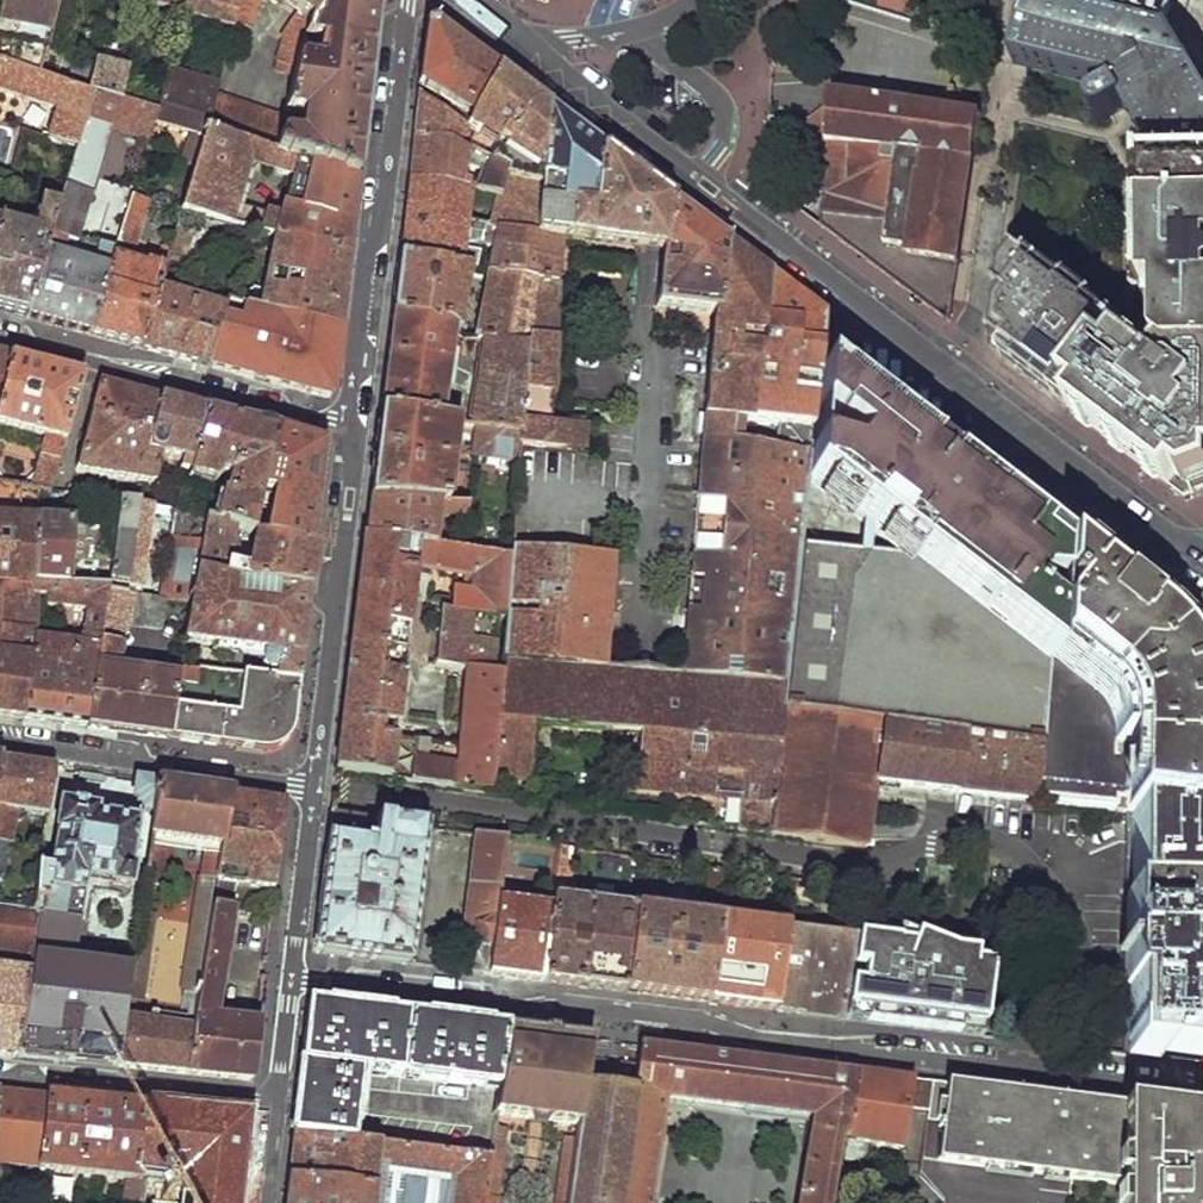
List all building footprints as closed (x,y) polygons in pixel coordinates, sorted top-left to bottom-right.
[(40,75),(56,0),(0,0),(0,61),(40,75)] [(146,4),(184,13),(188,0),(146,0),(146,4)] [(183,15),(233,29),(234,26),(241,0),(188,0),(184,13),(183,15)] [(234,26),(251,30),(263,0),(241,0),(234,26)] [(299,16),(281,38),(282,42),(276,70),(295,77),(309,24),(319,0),(275,0),(299,16)] [(358,179),(368,85),(378,0),(319,0),(309,24),(295,77),(288,113),(306,117),(302,141),(282,138),(278,153),(358,179)] [(1018,63),(1117,87),(1097,100),(1096,106),(1096,109),(1099,114),(1102,115),(1106,116),(1111,115),(1128,106),(1155,151),(1155,163),(1145,163),(1146,212),(1147,295),(1158,295),(1158,322),(1164,322),(1164,351),(1168,353),(1159,364),(1152,359),(1152,354),(1140,346),(1136,347),(1127,341),(1134,331),(1098,305),(1100,301),(1073,280),(1071,284),(1035,257),(1032,261),(1010,245),(994,348),(1073,409),(1175,489),(1183,480),(1193,486),(1202,482),(1202,79),(1169,25),(1176,0),(1034,0),(1018,63)] [(420,83),(470,116),(496,71),(479,58),(444,33),(432,23),(427,25),(420,83)] [(57,110),(49,139),(78,148),(94,95),(92,93),(40,75),(0,61),(0,91),(57,110)] [(100,61),(92,93),(94,95),(122,104),(130,67),(100,61)] [(145,151),(155,154),(164,126),(190,133),(181,162),(195,167),(208,132),(217,96),(220,84),(168,71),(155,113),(147,141),(145,151)] [(523,90),(496,71),(470,116),(464,126),(452,148),(500,171),(498,180),(541,188),(548,109),(523,90)] [(823,217),(820,225),(945,316),(951,314),(981,115),(831,91),(829,114),(819,113),(808,122),(807,141),(804,141),(803,158),(811,159),(808,196),(815,200),(824,193),(823,217)] [(60,205),(50,235),(78,242),(112,132),(147,141),(155,113),(122,104),(94,95),(78,148),(60,205)] [(208,132),(278,153),(282,138),(287,118),(217,96),(208,132)] [(413,137),(452,148),(464,126),(417,96),(415,119),(413,137)] [(541,188),(536,236),(563,240),(662,252),(657,307),(703,312),(720,314),(728,244),(672,202),(648,184),(579,132),(548,109),(541,188)] [(195,167),(182,212),(240,227),(250,229),(276,235),(348,254),(353,216),(358,179),(278,153),(208,132),(195,167)] [(411,159),(408,181),(447,185),(470,191),(496,197),(498,180),(500,171),(452,148),(413,137),(411,159)] [(793,140),(792,158),(803,158),(804,141),(793,140)] [(496,197),(490,227),(536,236),(541,188),(498,180),(496,197)] [(403,219),(398,255),(463,268),(473,269),(478,246),(482,226),(465,222),(470,191),(447,185),(408,181),(403,219)] [(89,333),(140,349),(156,293),(158,287),(162,273),(120,261),(123,251),(133,249),(147,202),(131,196),(113,253),(105,277),(89,333)] [(25,317),(43,258),(50,235),(60,205),(43,201),(33,233),(0,226),(0,310),(25,317)] [(490,247),(485,271),(533,280),(558,284),(563,240),(536,236),(490,227),(482,226),(478,246),(490,247)] [(240,227),(232,248),(242,250),(250,229),(240,227)] [(176,229),(163,269),(173,271),(178,273),(190,232),(176,229)] [(50,235),(43,258),(105,277),(113,253),(78,242),(50,235)] [(276,235),(262,307),(340,327),(344,291),(348,254),(276,235)] [(713,320),(682,671),(786,680),(802,539),(808,481),(821,359),(826,317),(753,262),(728,244),(720,314),(703,312),(703,319),(713,320)] [(395,285),(391,314),(449,321),(454,329),(461,336),(465,337),(466,325),(456,323),(463,268),(398,255),(395,285)] [(25,317),(89,333),(105,277),(43,258),(25,317)] [(162,273),(158,287),(168,289),(173,271),(163,269),(162,273)] [(485,271),(475,339),(484,341),(528,348),(533,280),(485,271)] [(519,432),(518,445),(572,445),(573,426),(552,424),(558,284),(533,280),(528,348),(519,432)] [(140,349),(208,366),(224,311),(156,293),(140,349)] [(224,311),(208,366),(325,397),(330,395),(336,362),(342,328),(340,327),(262,307),(228,299),(224,311)] [(385,363),(380,410),(440,419),(454,329),(449,321),(391,314),(385,363)] [(484,341),(471,424),(476,426),(519,432),(528,348),(484,341)] [(9,359),(0,356),(0,403),(9,359)] [(43,440),(39,457),(44,459),(59,462),(81,377),(9,359),(0,403),(0,428),(43,440)] [(903,552),(1047,659),(1054,537),(821,359),(808,481),(903,552)] [(100,384),(91,417),(109,422),(108,427),(147,438),(159,399),(100,384)] [(109,422),(91,417),(77,471),(80,475),(150,485),(154,482),(156,472),(159,458),(193,464),(207,412),(159,399),(147,438),(108,427),(109,422)] [(375,456),(370,499),(446,503),(456,423),(440,419),(380,410),(375,456)] [(222,496),(216,525),(236,531),(254,536),(264,492),(278,431),(243,422),(207,412),(193,464),(191,473),(190,476),(215,482),(218,481),(218,478),(228,479),(224,495),(222,496)] [(476,426),(472,454),(517,462),(518,445),(519,432),(476,426)] [(573,426),(572,445),(583,445),(584,426),(573,426)] [(272,507),(266,538),(313,550),(318,498),(324,444),(302,437),(279,429),(278,431),(264,492),(280,496),(277,508),(272,507)] [(44,459),(38,489),(51,490),(59,462),(44,459)] [(35,631),(35,582),(36,523),(18,522),(20,488),(0,485),(0,630),(35,631)] [(368,518),(365,539),(416,546),(433,547),(437,517),(465,517),(467,504),(446,503),(370,499),(368,518)] [(108,587),(108,591),(126,594),(133,595),(139,595),(152,505),(121,500),(108,587)] [(176,513),(161,598),(165,599),(192,604),(198,569),(205,525),(176,513)] [(205,525),(198,569),(243,582),(308,590),(310,570),(313,550),(266,538),(259,537),(252,571),(229,565),(236,531),(216,525),(206,520),(205,525)] [(35,582),(70,583),(71,525),(36,523),(35,582)] [(1133,790),(1200,797),(1200,768),(1200,732),(1201,694),(1195,677),(1186,654),(1170,630),(1147,610),(1054,537),(1047,659),(1094,695),(1105,709),(1110,729),(1111,743),(1127,744),(1126,790),(1133,790)] [(352,627),(350,645),(402,652),(413,566),(416,546),(365,539),(363,540),(358,580),(352,627)] [(903,552),(802,539),(786,680),(784,710),(1040,744),(1037,779),(1126,790),(1127,744),(1111,743),(1110,729),(1105,709),(1094,695),(1047,659),(903,552)] [(508,557),(433,547),(416,546),(413,566),(454,571),(451,609),(503,615),(508,557)] [(503,615),(501,655),(607,665),(616,556),(510,550),(508,557),(503,615)] [(192,604),(186,643),(197,645),(195,659),(206,660),(220,665),(275,672),(274,678),(298,682),(301,659),(305,614),(308,590),(243,582),(198,569),(192,604)] [(108,587),(70,583),(35,582),(35,631),(24,719),(56,723),(87,727),(108,591),(108,587)] [(129,733),(170,738),(180,679),(116,669),(126,594),(108,591),(87,727),(129,733)] [(133,595),(129,625),(160,629),(165,599),(161,598),(139,595),(133,595)] [(503,615),(451,609),(439,610),(434,664),(499,671),(501,655),(503,615)] [(24,719),(35,631),(0,630),(0,716),(24,719)] [(342,708),(335,770),(386,777),(392,737),(402,652),(350,645),(348,664),(342,708)] [(499,671),(491,776),(738,798),(736,830),(770,835),(784,710),(786,680),(682,671),(658,669),(654,707),(627,705),(630,667),(607,665),(501,655),(499,671)] [(392,737),(386,777),(490,792),(491,776),(499,671),(434,664),(434,668),(461,670),(456,746),(392,737)] [(180,679),(170,738),(216,744),(262,751),(268,751),(276,749),(282,745),(287,741),(291,735),(292,729),(294,716),(298,682),(274,678),(194,667),(182,667),(180,679)] [(658,669),(630,667),(627,705),(654,707),(658,669)] [(784,710),(770,835),(865,849),(875,786),(1036,801),(1037,791),(1037,779),(1040,744),(784,710)] [(1,878),(10,822),(17,823),(21,823),(25,820),(27,816),(43,818),(51,766),(24,762),(0,759),(0,878),(1,878)] [(135,779),(132,798),(137,799),(136,805),(143,806),(141,814),(152,815),(157,782),(135,779)] [(152,815),(143,871),(159,872),(164,841),(205,847),(201,879),(216,882),(230,794),(194,788),(157,782),(152,815)] [(1129,1052),(1138,1054),(1139,1050),(1202,1060),(1202,797),(1200,797),(1133,790),(1129,1052)] [(212,908),(229,911),(234,887),(273,891),(278,848),(283,801),(257,798),(230,794),(216,882),(212,908)] [(33,910),(35,916),(69,921),(68,928),(82,930),(90,892),(109,894),(111,887),(128,889),(133,858),(130,857),(135,821),(94,814),(94,809),(59,804),(48,871),(37,869),(33,910)] [(328,837),(373,842),(375,820),(331,812),(330,822),(328,837)] [(320,953),(409,963),(425,827),(375,820),(373,842),(328,837),(321,892),(315,943),(315,950),(320,953)] [(474,833),(459,969),(488,973),(499,901),(507,839),(474,833)] [(585,985),(627,991),(636,909),(562,899),(563,885),(570,878),(573,848),(559,846),(552,907),(544,980),(585,985)] [(711,867),(708,894),(721,895),(724,869),(711,867)] [(501,975),(544,980),(552,907),(499,901),(488,973),(501,975)] [(14,1057),(23,997),(35,916),(33,910),(0,906),(0,952),(19,955),(16,974),(0,971),(0,1055),(14,1057)] [(192,1026),(185,1074),(250,1080),(257,1023),(212,1020),(229,911),(212,908),(192,1026)] [(668,996),(708,1002),(719,919),(636,909),(627,991),(668,996)] [(742,1007),(776,1011),(785,928),(719,919),(708,1002),(742,1007)] [(926,1030),(933,1031),(980,1037),(990,956),(971,953),(972,944),(952,942),(911,926),(907,935),(852,928),(851,937),(853,937),(844,1020),(926,1030)] [(810,1016),(844,1020),(853,937),(851,937),(785,928),(776,1011),(810,1016)] [(23,997),(14,1057),(38,1059),(47,1002),(23,997)] [(437,1021),(308,1005),(300,1071),(293,1133),(353,1140),(361,1072),(498,1089),(506,1030),(437,1021)] [(170,1072),(185,1074),(192,1026),(123,1015),(116,1067),(170,1072)] [(506,1030),(498,1089),(494,1113),(561,1123),(558,1152),(544,1151),(538,1197),(545,1202),(567,1202),(586,1083),(591,1039),(549,1035),(506,1030)] [(634,1039),(628,1085),(612,1202),(648,1202),(663,1100),(813,1119),(799,1202),(830,1202),(841,1143),(844,1142),(856,1068),(802,1061),(659,1043),(634,1039)] [(884,1071),(856,1068),(844,1142),(903,1148),(909,1109),(913,1081),(914,1079),(915,1075),(884,1071)] [(1119,1181),(1121,1102),(942,1078),(942,1083),(942,1085),(937,1122),(933,1158),(949,1160),(1070,1175),(1119,1181)] [(942,1083),(914,1079),(913,1081),(909,1109),(926,1110),(925,1120),(931,1121),(937,1122),(942,1085),(942,1083)] [(586,1083),(567,1202),(612,1202),(628,1085),(610,1087),(586,1083)] [(0,1090),(0,1166),(2,1153),(28,1154),(26,1169),(38,1171),(46,1095),(22,1092),(0,1090)] [(67,1097),(46,1095),(38,1171),(134,1181),(142,1105),(123,1103),(67,1097)] [(1121,1095),(1121,1102),(1119,1181),(1119,1202),(1198,1202),(1199,1105),(1121,1095)] [(131,1202),(236,1202),(240,1173),(246,1119),(246,1116),(142,1105),(134,1181),(131,1202)] [(1119,1181),(1070,1175),(949,1160),(933,1158),(937,1122),(931,1121),(925,1120),(919,1157),(917,1176),(941,1199),(941,1202),(1119,1202),(1119,1181)] [(504,1134),(492,1132),(489,1157),(482,1202),(495,1202),(504,1134)] [(293,1133),(291,1149),(285,1202),(482,1202),(489,1157),(353,1140),(293,1133)]
